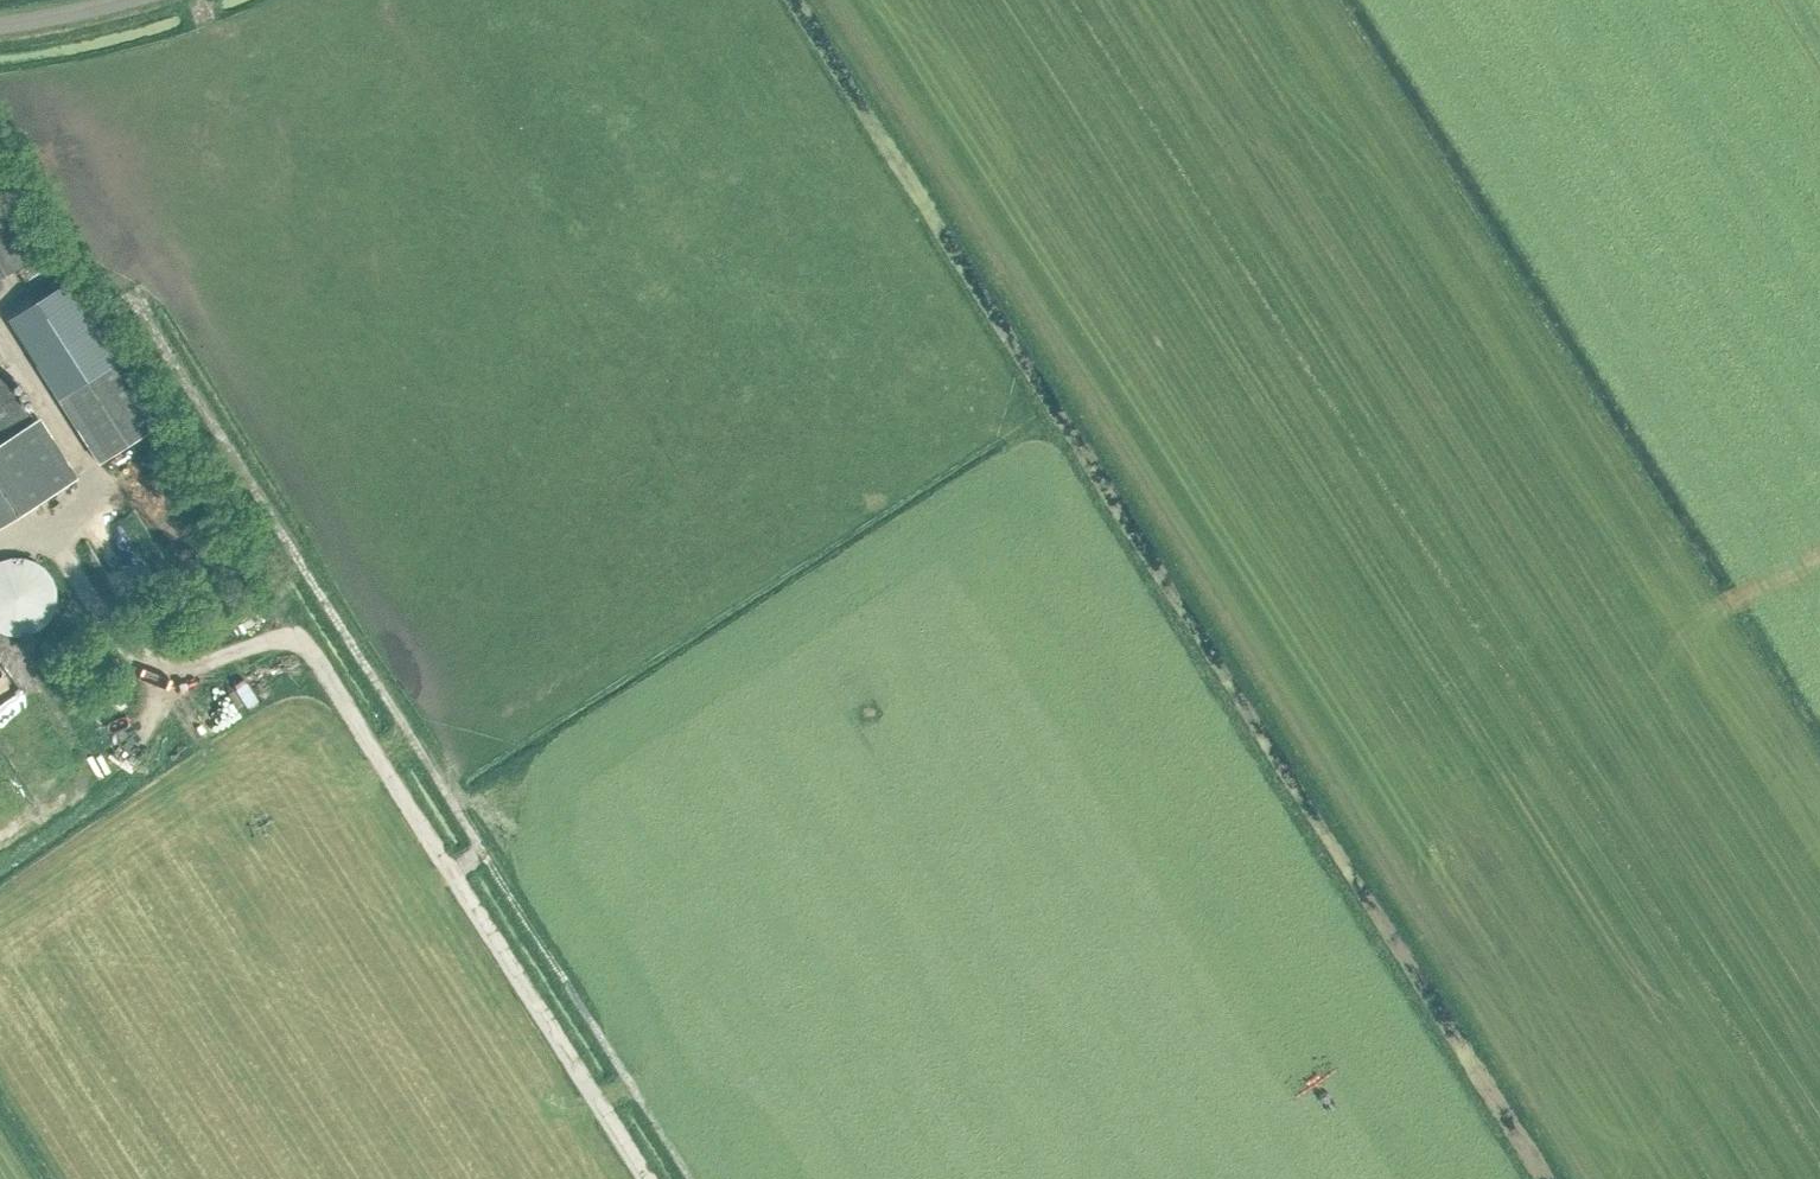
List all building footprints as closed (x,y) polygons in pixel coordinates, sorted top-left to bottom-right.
[(30,261),(0,214),(0,281),(30,261)] [(32,365),(95,462),(153,425),(88,328),(32,365)] [(71,477),(34,420),(27,424),(0,382),(0,523),(71,477)] [(48,620),(52,613),(55,605),(56,597),(55,588),(53,580),(48,573),(43,567),(36,562),(28,558),(20,557),(11,557),(3,559),(0,561),(0,632),(2,632),(10,635),(18,635),(27,634),(35,631),(42,626),(48,620)] [(467,917),(444,928),(448,938),(472,927),(467,917)]
